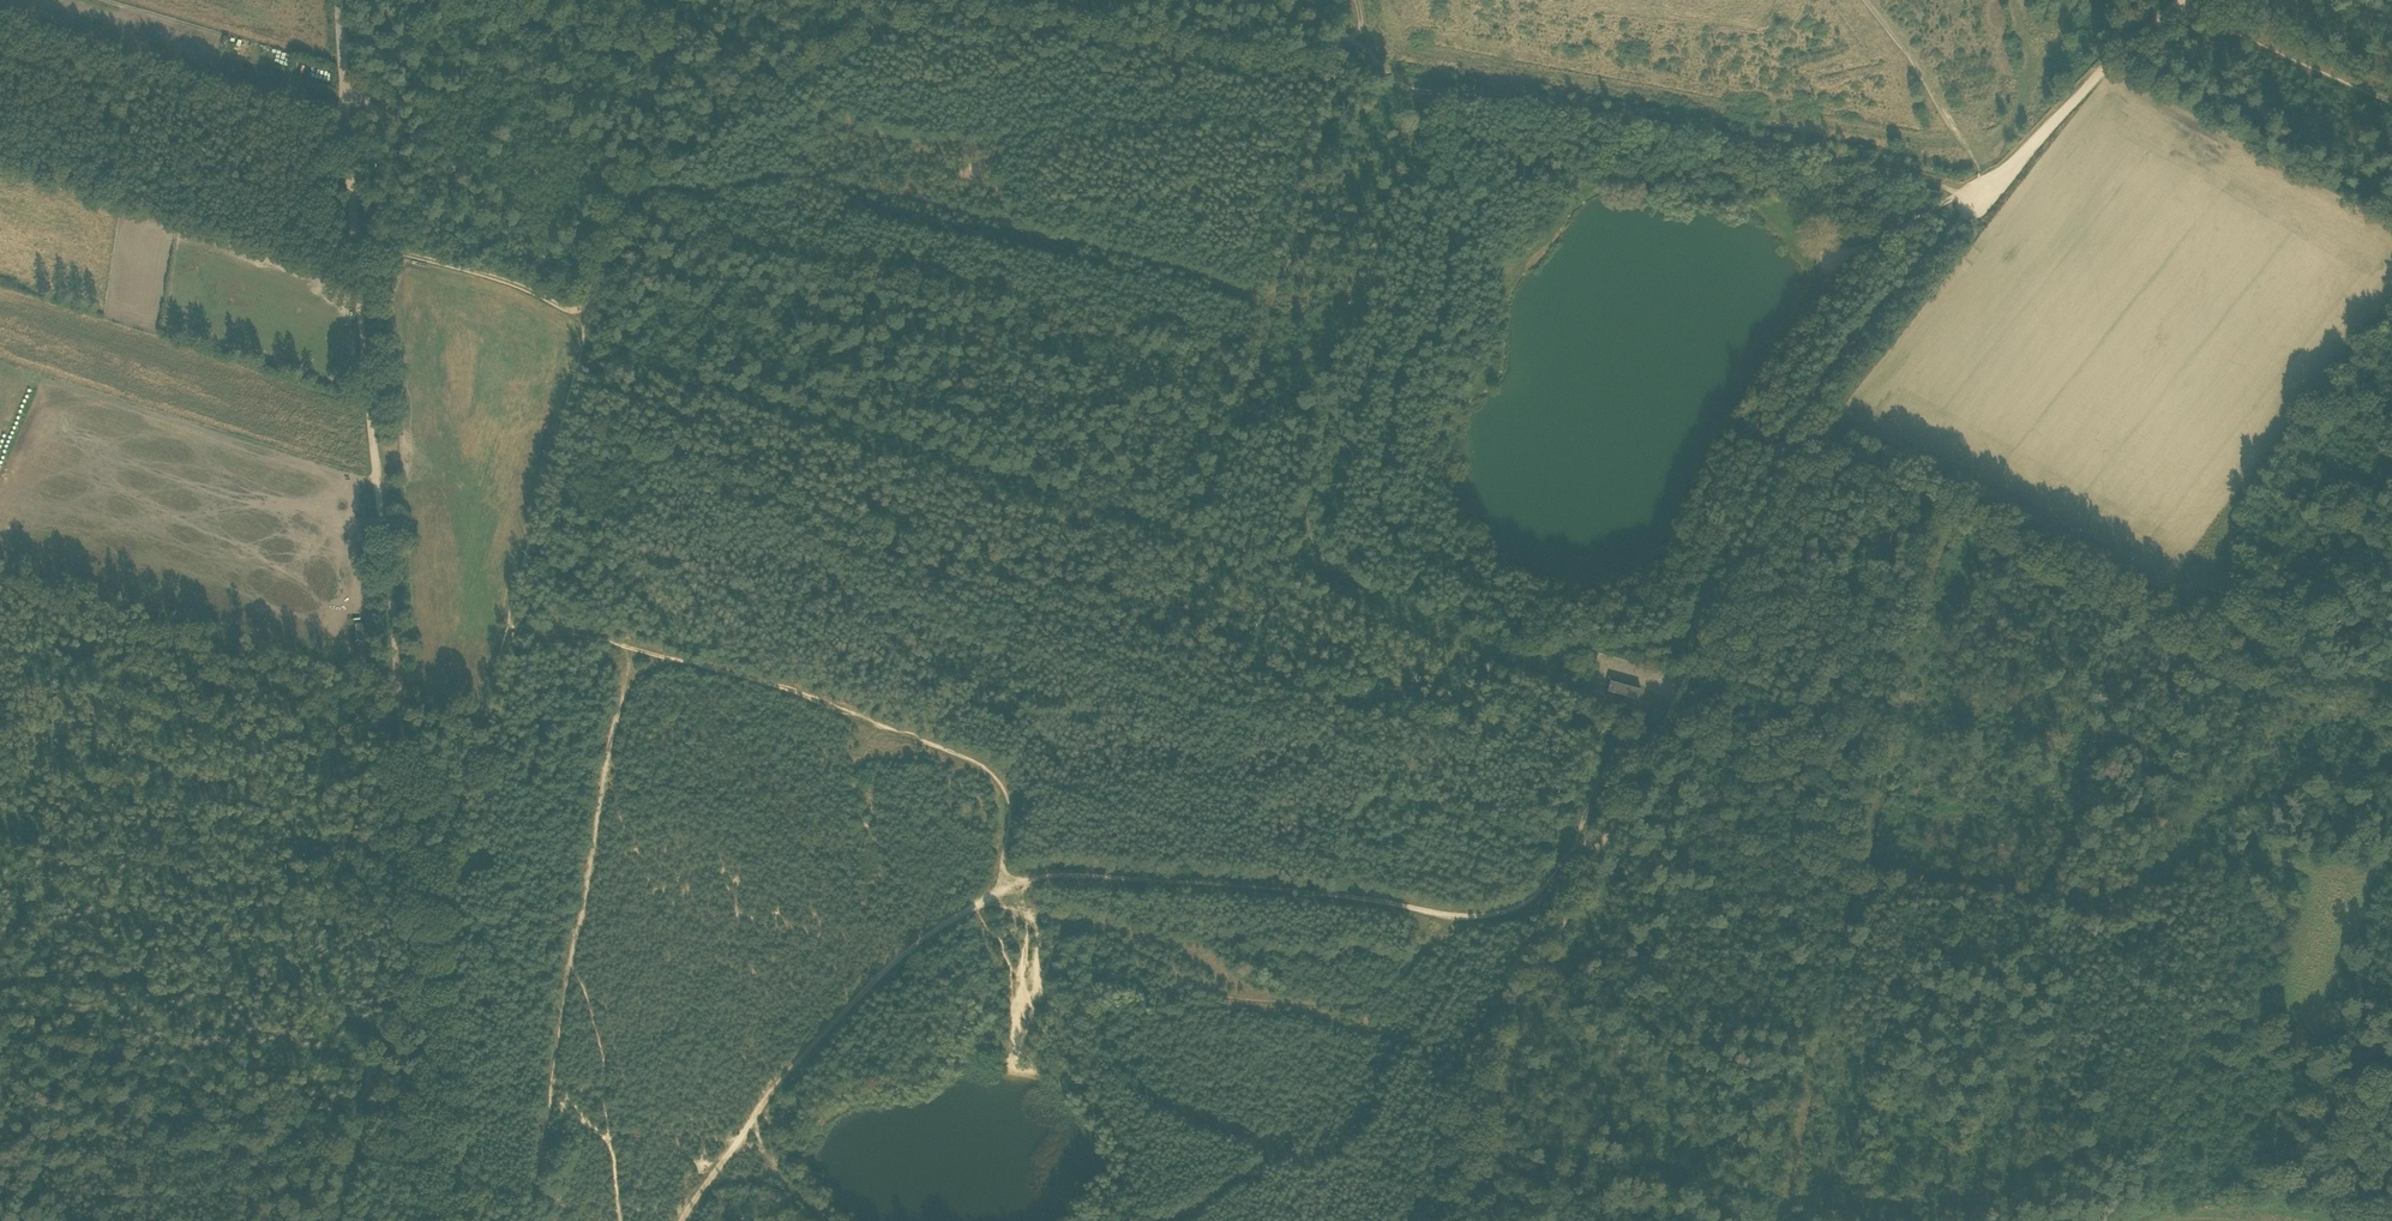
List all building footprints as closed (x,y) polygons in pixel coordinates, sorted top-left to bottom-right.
[(1611,681),(1608,691),(1638,699),(1641,689),(1611,681)]
